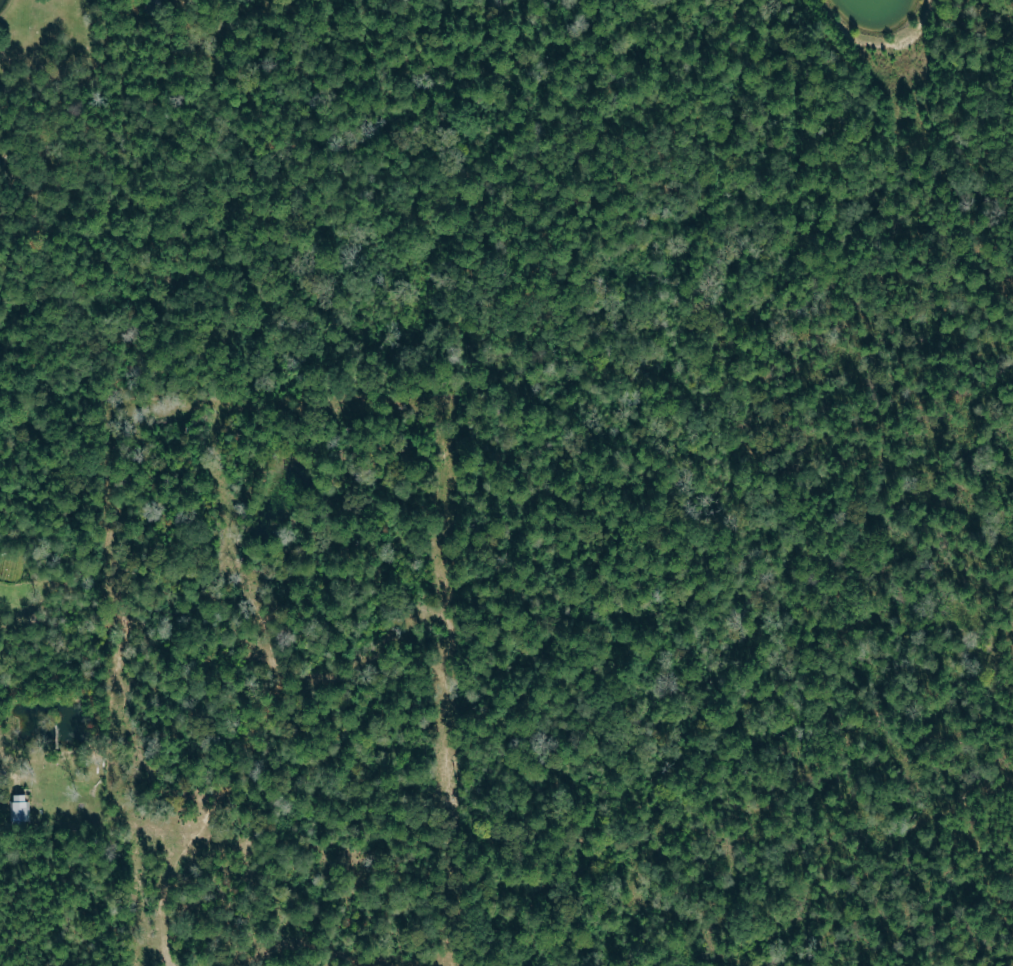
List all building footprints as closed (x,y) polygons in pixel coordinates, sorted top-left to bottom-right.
[(144,3),(162,8),(165,0),(145,0),(144,3)] [(29,795),(13,795),(12,823),(29,824),(29,795)]
